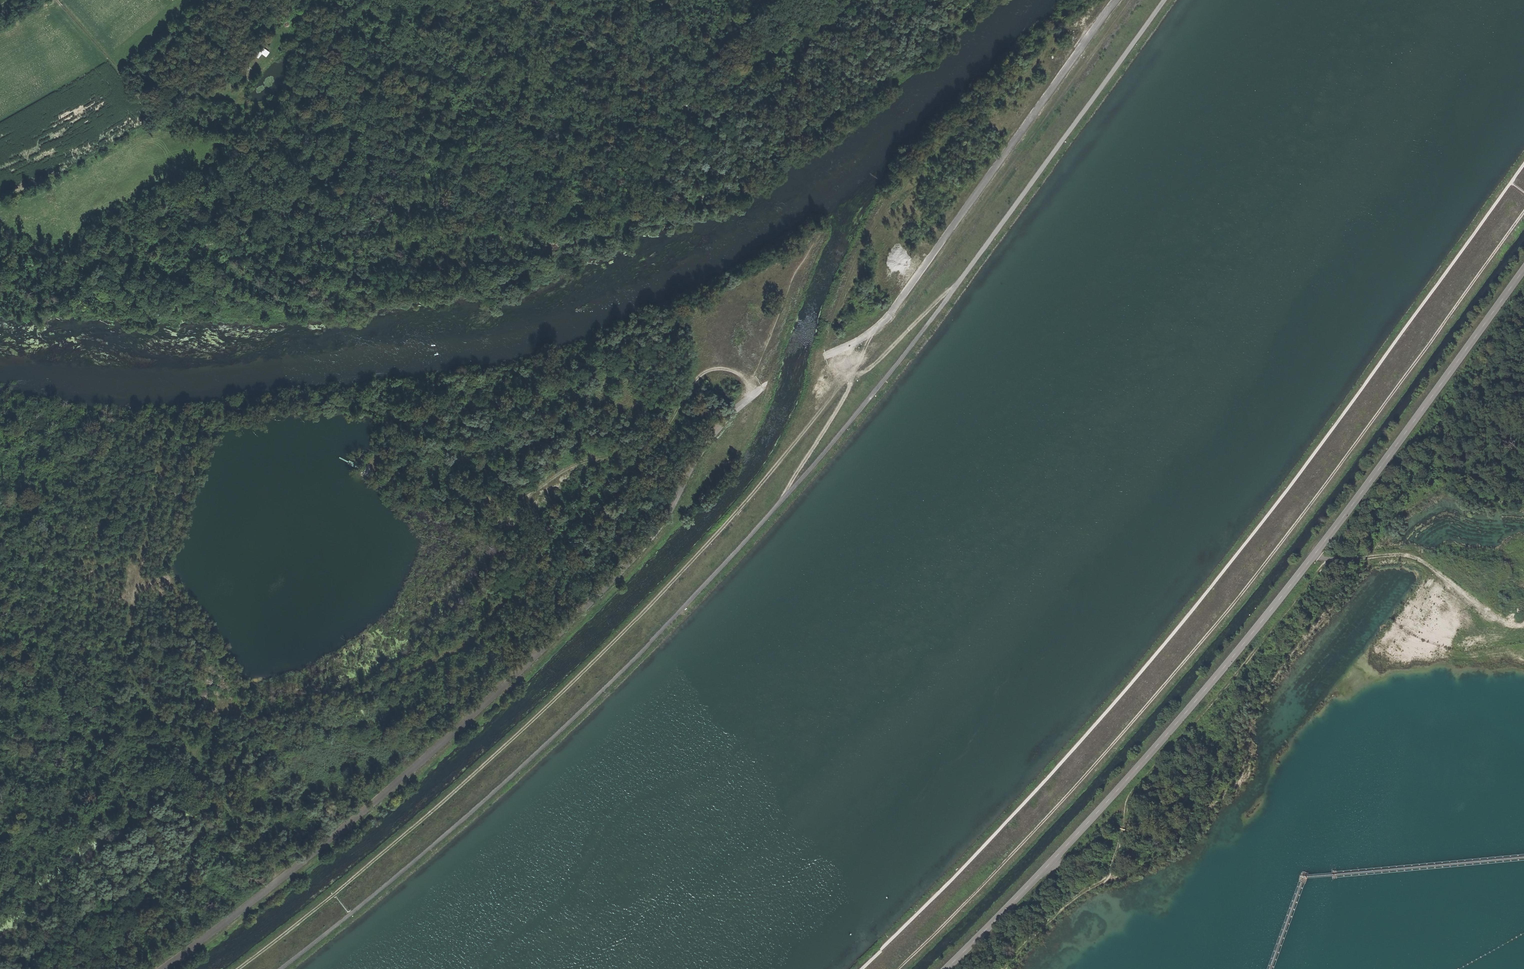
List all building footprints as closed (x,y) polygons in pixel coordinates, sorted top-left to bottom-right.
[(259,46),(256,51),(264,57),(268,52),(259,46)]
